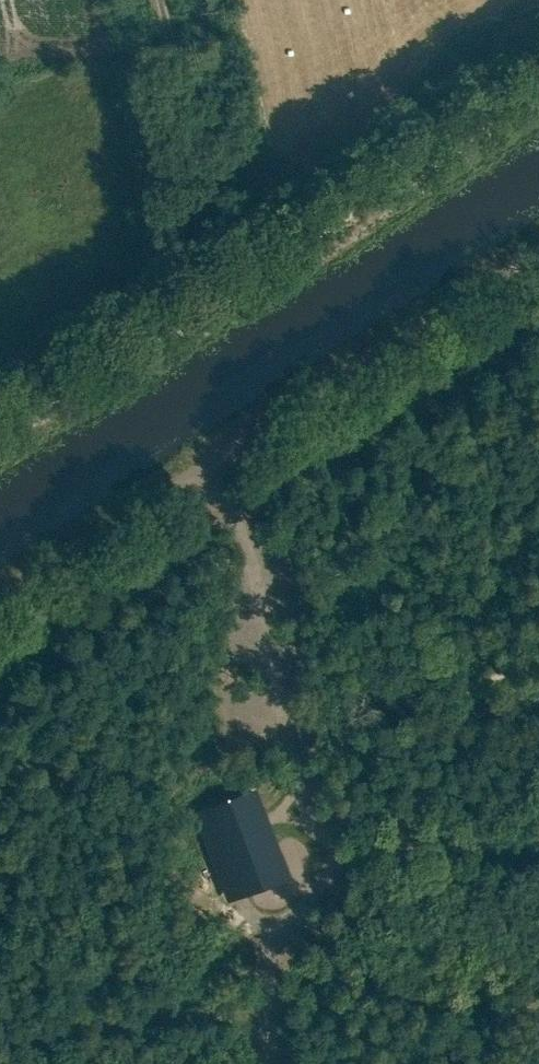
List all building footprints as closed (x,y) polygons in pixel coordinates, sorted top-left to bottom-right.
[(251,796),(251,838),(349,838),(349,796),(251,796)]
